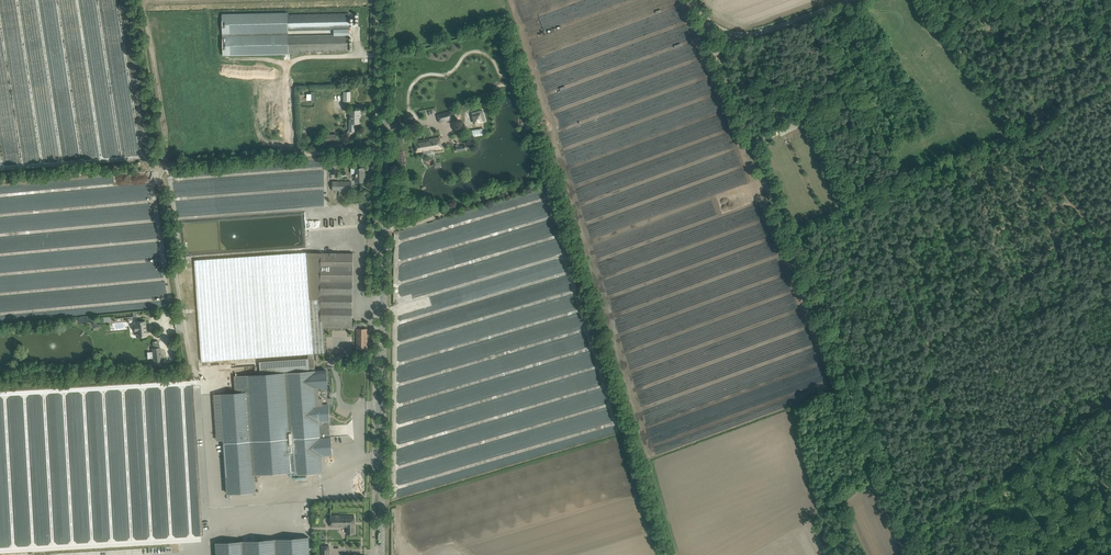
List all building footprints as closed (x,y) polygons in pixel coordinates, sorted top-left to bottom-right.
[(289,52),(344,51),(350,51),(349,35),(349,29),(349,13),(288,14),(288,13),(226,14),(227,55),(289,54),(289,52)] [(360,111),(355,111),(351,110),(351,117),(350,117),(350,131),(355,131),(355,124),(359,124),(359,116),(360,116),(360,111)] [(437,114),(437,115),(442,113),(444,121),(443,121),(443,120),(443,121),(454,118),(451,110),(437,114)] [(442,148),(440,137),(434,138),(434,139),(432,139),(432,138),(415,141),(417,153),(426,151),(425,149),(430,148),(431,150),(442,148)] [(364,182),(364,173),(365,173),(365,168),(356,168),(356,182),(364,182)] [(351,182),(340,182),(333,182),(333,190),(340,191),(339,196),(351,195),(351,182)] [(308,354),(314,353),(325,353),(324,328),(321,328),(321,299),(310,299),(307,252),(195,260),(202,361),(308,354)] [(355,327),(354,327),(352,327),(353,271),(353,266),(353,253),(321,253),(321,279),(321,299),(321,328),(324,328),(350,328),(350,329),(355,329),(355,327)] [(145,336),(146,336),(145,321),(136,322),(136,325),(135,325),(135,326),(133,326),(133,327),(133,329),(134,330),(135,330),(135,331),(137,331),(137,337),(142,336),(142,337),(145,337),(145,336)] [(357,348),(361,348),(367,348),(367,329),(358,329),(357,348)] [(158,341),(156,341),(155,341),(153,342),(154,348),(152,348),(153,362),(162,361),(161,348),(159,348),(158,341)] [(314,353),(308,354),(309,358),(260,361),(261,374),(234,376),(235,393),(214,394),(217,441),(224,440),(227,494),(257,492),(255,475),(293,472),(293,475),(324,472),(322,456),(333,455),(332,436),(331,436),(330,422),(331,421),(329,403),(319,404),(317,370),(316,370),(314,353)] [(355,534),(355,515),(331,515),(331,527),(347,527),(347,534),(355,534)] [(213,554),(312,554),(311,538),(212,545),(213,554)] [(329,546),(321,546),(321,554),(329,554),(329,546)]
